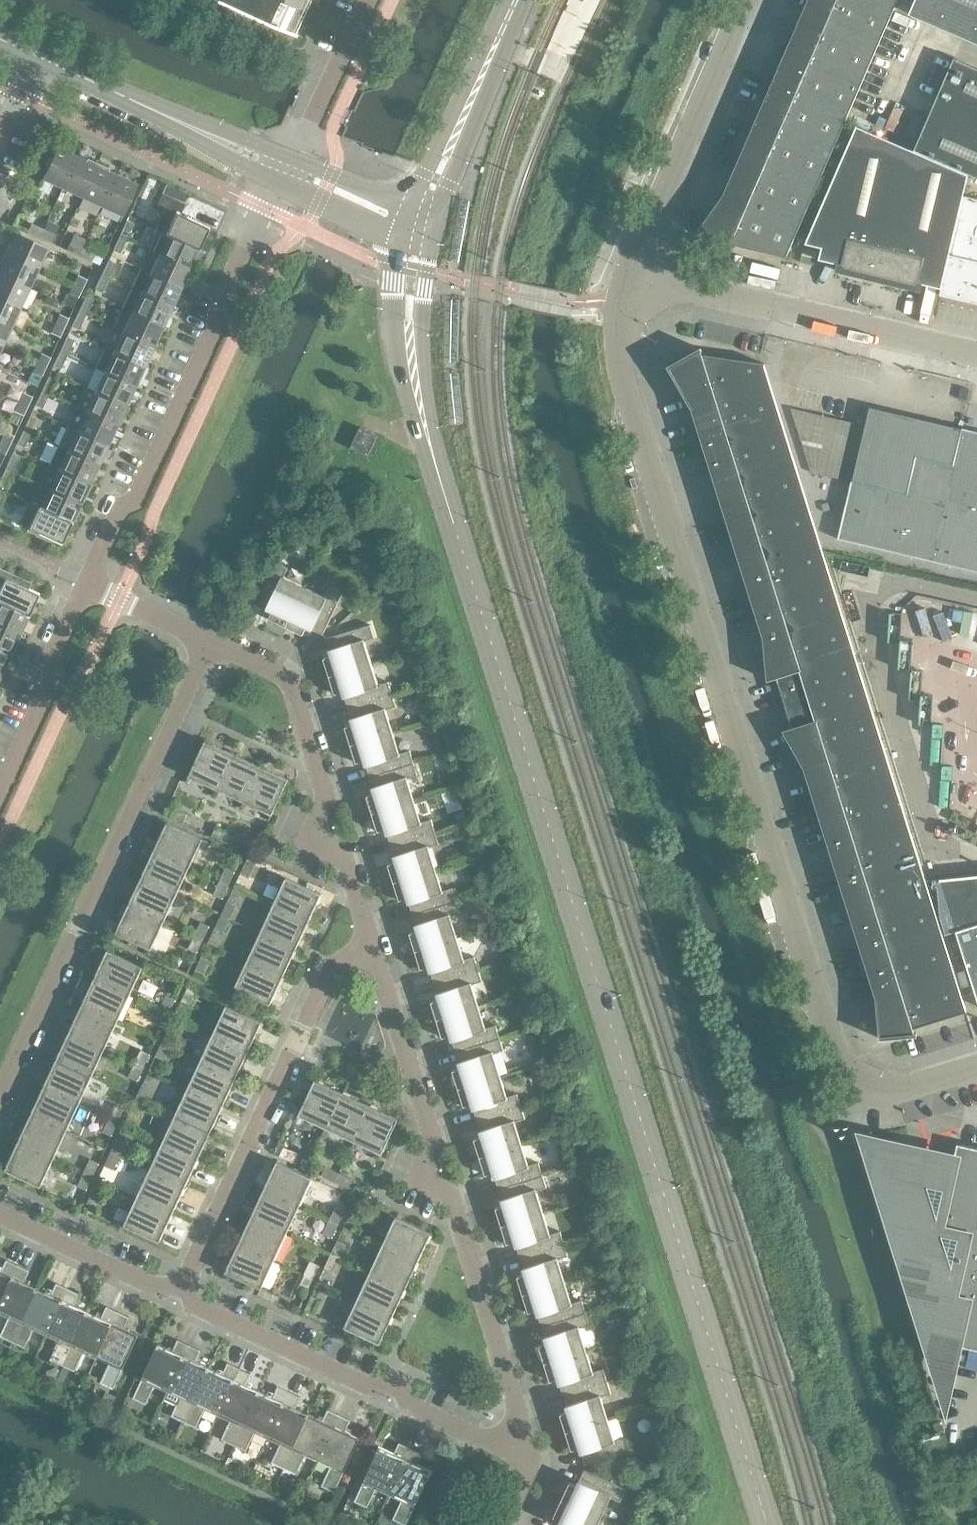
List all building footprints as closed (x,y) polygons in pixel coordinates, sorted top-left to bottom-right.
[(244,12),(244,14),(250,17),(252,15),(295,36),(296,34),(302,19),(311,0),(219,0),(244,12)] [(800,9),(879,43),(895,6),(880,0),(807,0),(803,9),(801,8),(800,9)] [(909,13),(962,39),(976,45),(976,0),(915,0),(909,13)] [(879,43),(800,9),(800,10),(802,10),(796,23),(793,21),(782,44),(782,45),(776,58),(783,62),(779,70),(771,69),(768,82),(767,82),(767,83),(761,108),(763,108),(758,121),(756,120),(755,120),(831,153),(879,43)] [(969,173),(976,177),(976,68),(954,58),(914,149),(969,173)] [(740,157),(739,157),(815,190),(831,153),(755,120),(755,121),(757,122),(752,134),(751,134),(750,135),(751,135),(747,144),(746,143),(746,144),(747,145),(742,157),(740,157)] [(941,288),(963,195),(969,173),(914,149),(856,125),(805,243),(822,247),(819,259),(841,264),(840,270),(839,270),(838,271),(868,278),(869,274),(889,279),(888,283),(918,290),(919,289),(917,288),(919,282),(941,288)] [(62,187),(77,156),(56,146),(51,158),(49,157),(45,166),(47,167),(42,178),(62,187)] [(82,197),(97,163),(86,158),(85,160),(77,156),(62,187),(82,197)] [(724,193),(723,194),(799,227),(815,190),(739,157),(739,158),(724,193)] [(101,206),(116,174),(108,170),(109,168),(97,163),(82,197),(101,206)] [(122,215),(137,184),(116,174),(101,206),(122,215)] [(164,208),(155,228),(165,232),(164,234),(168,235),(168,234),(198,248),(208,227),(205,226),(180,214),(185,203),(162,193),(157,205),(164,208)] [(716,206),(700,228),(718,241),(734,252),(734,251),(736,245),(787,257),(787,256),(786,256),(799,227),(723,194),(724,195),(716,206)] [(941,288),(940,294),(976,303),(976,199),(963,195),(941,288)] [(133,224),(127,221),(126,220),(119,235),(127,238),(133,224)] [(39,237),(43,229),(31,223),(27,231),(39,237)] [(189,267),(198,248),(168,234),(168,235),(164,234),(165,232),(155,228),(155,229),(158,230),(149,249),(189,267)] [(55,234),(43,229),(39,237),(51,242),(55,234)] [(16,233),(6,253),(38,268),(48,247),(16,233)] [(120,253),(127,238),(119,235),(113,250),(120,253)] [(79,255),(82,247),(70,241),(67,249),(79,255)] [(94,252),(82,247),(79,255),(90,260),(94,252)] [(817,250),(804,247),(800,262),(813,265),(817,250)] [(180,287),(189,267),(149,249),(140,268),(180,287)] [(38,268),(6,253),(0,267),(0,274),(29,287),(38,268)] [(115,263),(109,260),(108,259),(101,274),(109,277),(115,263)] [(171,306),(180,287),(140,268),(131,288),(171,306)] [(29,287),(0,274),(0,297),(20,307),(29,287)] [(83,288),(87,279),(78,274),(74,284),(83,288)] [(102,292),(109,277),(101,274),(94,289),(102,292)] [(78,298),(83,288),(74,284),(69,293),(78,298)] [(162,326),(171,306),(131,288),(122,307),(132,312),(162,326)] [(85,296),(78,311),(86,314),(92,300),(85,296)] [(20,307),(0,297),(0,321),(11,326),(20,307)] [(153,346),(162,326),(132,312),(122,307),(113,327),(123,332),(153,346)] [(79,329),(86,314),(78,311),(72,326),(79,329)] [(64,327),(69,318),(60,313),(55,323),(64,327)] [(11,326),(0,321),(0,345),(2,346),(11,326)] [(60,337),(64,327),(55,323),(51,332),(60,337)] [(144,365),(153,346),(123,332),(113,351),(144,365)] [(67,336),(60,351),(67,354),(74,339),(67,336)] [(134,385),(144,365),(113,351),(113,352),(103,347),(94,367),(104,371),(134,385)] [(692,409),(770,384),(764,365),(764,363),(702,354),(701,350),(702,350),(701,348),(668,366),(685,396),(689,395),(693,408),(692,408),(692,409)] [(60,369),(67,354),(60,351),(53,365),(60,369)] [(46,366),(50,357),(41,353),(37,362),(46,366)] [(42,376),(46,366),(37,362),(33,372),(42,376)] [(125,405),(134,385),(104,371),(95,391),(125,405)] [(48,375),(42,390),(49,393),(56,379),(48,375)] [(770,384),(692,409),(693,409),(705,446),(704,446),(703,447),(782,422),(770,384)] [(125,405),(95,391),(85,386),(76,406),(86,411),(116,425),(125,405)] [(42,408),(49,393),(42,390),(35,405),(42,408)] [(28,406),(32,396),(23,392),(19,401),(28,406)] [(28,406),(19,401),(14,411),(23,415),(28,406)] [(851,480),(837,539),(976,572),(976,431),(962,427),(962,428),(869,407),(852,480),(851,480)] [(838,478),(851,422),(791,408),(811,472),(838,478)] [(107,444),(116,425),(86,411),(77,430),(107,444)] [(37,418),(30,414),(23,429),(31,432),(37,418)] [(715,485),(794,460),(782,422),(703,447),(704,447),(705,447),(716,484),(715,485)] [(98,464),(107,444),(77,430),(67,426),(58,445),(98,464)] [(378,435),(360,427),(350,448),(368,456),(378,435)] [(24,447),(31,432),(23,429),(17,444),(24,447)] [(10,445),(14,435),(5,431),(0,441),(10,445)] [(10,445),(0,441),(0,442),(0,452),(5,454),(10,445)] [(89,483),(98,464),(58,445),(49,465),(59,469),(89,483)] [(19,457),(13,454),(12,454),(5,468),(12,472),(19,457)] [(717,485),(728,522),(727,523),(806,499),(794,460),(715,485),(716,485),(716,486),(717,485)] [(12,472),(5,468),(0,479),(0,484),(6,486),(12,472)] [(80,503),(89,483),(59,469),(49,489),(80,503)] [(70,522),(80,503),(49,489),(41,507),(40,508),(70,522)] [(728,524),(729,524),(740,560),(739,561),(818,537),(806,499),(727,523),(727,524),(728,524)] [(61,543),(70,522),(40,508),(41,507),(38,506),(37,506),(28,502),(18,523),(61,543)] [(751,599),(751,600),(830,575),(818,537),(739,561),(739,562),(740,562),(741,562),(752,598),(751,599)] [(286,627),(304,587),(284,577),(288,567),(275,561),(256,603),(257,604),(258,603),(266,607),(265,608),(272,611),(268,618),(286,627)] [(28,614),(37,593),(28,589),(31,582),(0,568),(0,601),(28,614)] [(763,637),(763,638),(842,613),(830,575),(751,600),(752,600),(753,600),(764,637),(763,637)] [(325,596),(304,587),(286,627),(303,635),(307,627),(313,630),(314,629),(321,633),(321,634),(323,635),(342,592),(330,587),(325,596)] [(920,600),(915,633),(976,643),(976,610),(920,600)] [(28,614),(0,601),(0,624),(19,633),(28,614)] [(804,767),(882,743),(842,613),(763,638),(765,638),(768,651),(765,652),(768,679),(776,677),(792,728),(784,730),(797,755),(798,754),(801,753),(805,766),(804,766),(804,767)] [(0,624),(0,648),(10,653),(19,633),(0,624)] [(323,658),(329,676),(371,663),(364,641),(374,638),(370,624),(326,638),(326,640),(327,640),(330,648),(329,648),(331,655),(323,658)] [(10,653),(0,648),(0,672),(1,672),(10,653)] [(378,684),(371,663),(329,676),(335,694),(343,692),(345,698),(346,698),(348,707),(347,707),(348,708),(392,694),(388,681),(378,684)] [(396,706),(392,694),(348,708),(349,708),(351,717),(353,724),(345,726),(350,745),(393,731),(386,710),(396,706)] [(399,753),(393,731),(350,745),(356,763),(364,760),(366,767),(367,767),(370,775),(369,776),(414,763),(410,750),(399,753)] [(217,789),(233,754),(205,740),(188,776),(217,789)] [(816,805),(894,781),(882,743),(804,767),(804,768),(805,768),(817,804),(816,805)] [(244,802),(260,766),(233,754),(217,789),(244,802)] [(417,775),(414,763),(369,776),(369,777),(370,777),(373,787),(374,793),(366,795),(372,813),(414,800),(407,778),(417,775)] [(289,779),(260,766),(244,802),(272,815),(289,779)] [(827,843),(827,844),(906,819),(894,781),(816,805),(816,806),(817,806),(829,842),(828,843),(827,843)] [(421,822),(414,800),(372,813),(378,832),(386,829),(388,836),(389,835),(391,844),(390,844),(391,845),(435,831),(431,819),(421,822)] [(174,807),(170,816),(183,823),(187,814),(174,807)] [(840,881),(839,882),(918,857),(906,819),(827,844),(828,844),(829,844),(840,881)] [(167,822),(154,850),(190,867),(203,839),(167,822)] [(212,836),(225,842),(229,833),(216,827),(212,836)] [(439,844),(435,831),(391,845),(391,846),(392,846),(394,854),(396,861),(388,864),(393,882),(436,869),(429,847),(439,844)] [(243,839),(229,833),(225,842),(238,848),(243,839)] [(177,894),(190,867),(154,850),(141,877),(177,894)] [(918,857),(839,882),(840,882),(841,882),(852,919),(851,919),(851,920),(930,895),(918,857)] [(256,863),(248,860),(247,859),(241,872),(250,877),(256,863)] [(226,867),(219,881),(228,885),(235,871),(226,867)] [(442,891),(436,869),(393,882),(399,900),(407,898),(409,904),(410,904),(413,913),(412,913),(412,914),(457,900),(453,887),(442,891)] [(939,878),(956,931),(976,999),(976,875),(939,878)] [(164,921),(177,894),(141,877),(129,905),(164,921)] [(286,877),(273,905),(308,922),(321,894),(286,877)] [(222,898),(228,885),(219,881),(213,894),(222,898)] [(930,895),(851,920),(852,920),(853,920),(864,957),(863,957),(863,958),(942,933),(930,895)] [(460,912),(457,900),(412,914),(413,915),(413,914),(416,923),(415,923),(417,930),(409,932),(415,951),(457,938),(450,916),(460,912)] [(227,901),(221,915),(230,919),(236,905),(227,901)] [(151,949),(164,921),(129,905),(116,933),(151,949)] [(296,949),(308,922),(273,905),(260,933),(296,949)] [(224,932),(230,919),(221,915),(215,928),(224,932)] [(200,922),(194,935),(203,939),(209,926),(200,922)] [(283,976),(296,949),(260,933),(247,960),(283,976)] [(875,996),(954,971),(942,933),(863,958),(864,958),(865,958),(876,995),(875,996)] [(197,953),(203,939),(194,935),(188,948),(197,953)] [(464,959),(457,938),(415,951),(421,969),(429,966),(431,973),(432,973),(434,982),(434,983),(478,969),(474,956),(464,959)] [(130,995),(143,966),(108,950),(94,978),(130,995)] [(210,961),(202,957),(195,970),(204,974),(210,961)] [(270,1005),(283,976),(247,960),(234,988),(270,1005)] [(482,981),(478,969),(434,983),(435,983),(437,991),(437,992),(439,999),(431,1001),(437,1019),(479,1006),(472,984),(482,981)] [(877,1010),(880,1038),(916,1035),(916,1033),(915,1033),(913,1028),(967,1011),(966,1010),(954,971),(875,996),(876,997),(877,997),(881,1009),(877,1010)] [(117,1022),(130,995),(94,978),(82,1005),(117,1022)] [(187,987),(181,1000),(190,1004),(196,991),(187,987)] [(166,995),(160,1009),(169,1013),(175,999),(166,995)] [(105,1049),(117,1022),(82,1005),(69,1032),(105,1049)] [(226,1005),(213,1033),(249,1050),(262,1022),(226,1005)] [(485,1028),(479,1006),(437,1019),(442,1038),(450,1035),(452,1042),(453,1041),(456,1050),(455,1050),(455,1051),(500,1037),(496,1025),(485,1028)] [(163,1026),(169,1013),(160,1009),(154,1022),(163,1026)] [(168,1029),(162,1042),(171,1047),(177,1033),(168,1029)] [(92,1076),(105,1049),(69,1032),(56,1060),(92,1076)] [(236,1077),(249,1050),(213,1033),(200,1061),(236,1077)] [(504,1050),(500,1037),(455,1051),(456,1052),(459,1060),(458,1060),(460,1067),(452,1070),(458,1088),(500,1075),(493,1053),(504,1050)] [(164,1060),(171,1047),(162,1042),(155,1056),(164,1060)] [(141,1049),(135,1062),(144,1067),(150,1054),(141,1049)] [(79,1103),(92,1076),(56,1060),(44,1087),(79,1103)] [(223,1104),(236,1077),(200,1061),(188,1088),(223,1104)] [(137,1081),(144,1067),(135,1062),(128,1076),(137,1081)] [(507,1097),(500,1075),(458,1088),(464,1106),(472,1104),(474,1110),(475,1110),(477,1119),(477,1120),(521,1106),(517,1094),(507,1097)] [(326,1128),(343,1093),(315,1080),(298,1115),(326,1128)] [(142,1084),(136,1097),(145,1101),(151,1088),(142,1084)] [(67,1131),(79,1103),(44,1087),(31,1114),(67,1131)] [(211,1132),(223,1104),(188,1088),(175,1115),(211,1132)] [(353,1141),(370,1105),(343,1093),(326,1128),(353,1141)] [(139,1115),(145,1101),(136,1097),(130,1111),(139,1115)] [(115,1104),(109,1118),(118,1122),(124,1109),(115,1104)] [(398,1118),(370,1105),(353,1141),(382,1154),(398,1118)] [(525,1119),(521,1106),(477,1120),(477,1121),(478,1120),(480,1129),(482,1136),(474,1139),(480,1157),(522,1144),(515,1122),(525,1119)] [(54,1158),(67,1131),(31,1114),(18,1142),(54,1158)] [(198,1159),(211,1132),(175,1115),(162,1142),(198,1159)] [(112,1135),(118,1122),(109,1118),(103,1131),(112,1135)] [(117,1138),(111,1151),(120,1155),(126,1143),(117,1138)] [(41,1186),(54,1158),(18,1142),(5,1170),(41,1186)] [(185,1186),(198,1159),(162,1142),(150,1170),(185,1186)] [(957,1143),(948,1185),(924,1180),(917,1156),(864,1144),(925,1337),(928,1346),(933,1353),(938,1359),(945,1364),(953,1369),(959,1346),(976,1350),(976,1148),(957,1143)] [(528,1165),(522,1144),(480,1157),(485,1175),(493,1173),(495,1179),(496,1179),(499,1188),(498,1188),(498,1189),(543,1175),(539,1162),(528,1165)] [(283,1147),(280,1155),(279,1156),(293,1162),(297,1153),(283,1147)] [(113,1169),(120,1155),(111,1151),(105,1165),(113,1169)] [(90,1159),(84,1172),(93,1176),(99,1163),(90,1159)] [(299,1206),(312,1178),(277,1161),(264,1189),(299,1206)] [(321,1175),(335,1181),(339,1173),(325,1166),(321,1175)] [(173,1214),(185,1186),(150,1170),(137,1197),(173,1214)] [(86,1190),(93,1176),(84,1172),(78,1186),(86,1190)] [(352,1179),(339,1173),(335,1181),(348,1188),(352,1179)] [(547,1187),(543,1175),(498,1189),(499,1189),(502,1198),(501,1198),(503,1205),(495,1207),(501,1226),(543,1212),(536,1191),(547,1187)] [(287,1233),(299,1206),(264,1189),(251,1216),(287,1233)] [(100,1198),(92,1194),(91,1194),(85,1207),(94,1211),(100,1198)] [(159,1242),(173,1214),(137,1197),(124,1225),(159,1242)] [(366,1203),(357,1199),(357,1198),(351,1212),(359,1216),(366,1203)] [(344,1211),(335,1207),(329,1220),(338,1224),(344,1211)] [(550,1234),(543,1212),(501,1226),(507,1244),(515,1241),(517,1248),(518,1248),(520,1256),(520,1257),(564,1244),(560,1231),(550,1234)] [(274,1260),(287,1233),(251,1216),(238,1244),(274,1260)] [(396,1216),(382,1244),(418,1261),(431,1233),(396,1216)] [(332,1237),(338,1224),(329,1220),(323,1233),(332,1237)] [(337,1240),(331,1254),(340,1258),(346,1244),(337,1240)] [(261,1288),(274,1260),(238,1244),(225,1272),(261,1288)] [(405,1288),(418,1261),(382,1244),(370,1272),(405,1288)] [(568,1256),(564,1244),(520,1257),(520,1258),(521,1258),(523,1266),(523,1267),(525,1273),(517,1276),(523,1294),(565,1281),(558,1259),(568,1256)] [(334,1271),(340,1258),(331,1254),(325,1267),(334,1271)] [(18,1265),(17,1264),(16,1265),(8,1261),(8,1260),(6,1259),(1,1270),(0,1269),(0,1303),(18,1265)] [(310,1261),(304,1274),(313,1279),(319,1265),(310,1261)] [(18,1265),(0,1303),(0,1311),(10,1315),(0,1336),(13,1342),(38,1287),(24,1281),(29,1270),(27,1269),(27,1270),(18,1266),(19,1265),(18,1265)] [(393,1316),(405,1288),(370,1272),(357,1299),(393,1316)] [(306,1292),(313,1279),(304,1274),(298,1288),(306,1292)] [(571,1303),(565,1281),(523,1294),(528,1312),(536,1310),(538,1317),(539,1316),(542,1325),(541,1325),(541,1326),(586,1312),(582,1300),(571,1303)] [(47,1333),(68,1288),(67,1287),(66,1288),(58,1284),(58,1283),(56,1282),(51,1293),(38,1287),(13,1342),(25,1347),(34,1327),(47,1333)] [(63,1365),(88,1310),(74,1304),(79,1293),(77,1292),(77,1293),(68,1289),(69,1288),(68,1288),(47,1333),(60,1339),(50,1359),(63,1365)] [(305,1309),(306,1309),(314,1313),(320,1300),(311,1296),(305,1309)] [(380,1344),(393,1316),(357,1299),(344,1327),(380,1344)] [(97,1356),(118,1311),(117,1311),(116,1312),(108,1308),(108,1307),(106,1306),(101,1317),(88,1310),(63,1365),(70,1368),(75,1371),(84,1350),(97,1356)] [(119,1311),(118,1311),(97,1356),(110,1362),(100,1382),(113,1388),(139,1334),(124,1327),(129,1316),(127,1316),(127,1317),(118,1313),(119,1311)] [(590,1325),(586,1312),(541,1326),(542,1327),(545,1335),(544,1335),(546,1342),(538,1345),(544,1363),(586,1350),(579,1328),(590,1325)] [(168,1389),(189,1344),(188,1344),(188,1345),(179,1341),(179,1340),(178,1339),(173,1350),(158,1343),(141,1380),(136,1391),(133,1398),(146,1404),(156,1383),(168,1389)] [(184,1421),(209,1367),(195,1361),(200,1350),(199,1349),(198,1350),(189,1346),(190,1345),(189,1344),(168,1389),(181,1395),(171,1415),(184,1421)] [(593,1372),(586,1350),(544,1363),(550,1381),(558,1379),(560,1385),(561,1385),(563,1394),(563,1395),(607,1381),(603,1368),(593,1372)] [(218,1413),(239,1368),(238,1367),(238,1368),(229,1364),(229,1363),(228,1362),(223,1373),(209,1367),(184,1421),(196,1427),(206,1407),(218,1413)] [(64,1383),(70,1368),(63,1365),(57,1380),(64,1383)] [(49,1371),(47,1375),(56,1380),(61,1370),(57,1368),(49,1371)] [(234,1445),(259,1390),(245,1384),(250,1373),(249,1372),(248,1373),(239,1369),(240,1368),(239,1368),(218,1413),(231,1418),(221,1439),(234,1445)] [(136,1391),(141,1380),(136,1377),(131,1388),(136,1391)] [(611,1393),(607,1381),(563,1395),(563,1396),(564,1395),(566,1404),(568,1411),(560,1413),(566,1432),(608,1419),(601,1397),(611,1393)] [(268,1436),(289,1391),(288,1391),(288,1392),(279,1388),(279,1387),(278,1386),(273,1397),(259,1390),(234,1445),(246,1450),(256,1430),(268,1436)] [(284,1468),(309,1414),(295,1407),(301,1396),(299,1396),(298,1397),(290,1393),(290,1391),(289,1391),(268,1436),(281,1442),(271,1462),(284,1468)] [(112,1404),(115,1397),(110,1395),(107,1402),(112,1404)] [(318,1459),(339,1414),(338,1414),(338,1415),(329,1411),(330,1410),(328,1409),(323,1420),(309,1414),(284,1468),(296,1474),(306,1453),(318,1459)] [(340,1415),(339,1414),(318,1459),(331,1465),(321,1485),(335,1491),(360,1437),(346,1431),(351,1420),(349,1419),(348,1420),(340,1416),(340,1415)] [(614,1440),(608,1419),(566,1432),(571,1450),(579,1447),(581,1454),(582,1454),(585,1462),(584,1463),(585,1464),(629,1451),(625,1437),(614,1440)] [(390,1492),(410,1447),(409,1448),(400,1444),(401,1443),(399,1442),(394,1453),(380,1446),(354,1501),(368,1507),(377,1487),(390,1492)] [(411,1448),(410,1447),(390,1492),(402,1498),(393,1519),(406,1524),(431,1470),(417,1464),(422,1453),(420,1452),(420,1453),(411,1449),(411,1448)] [(626,1489),(590,1472),(584,1469),(584,1471),(580,1479),(577,1485),(569,1482),(561,1499),(601,1518),(611,1497),(620,1502),(626,1489)] [(601,1518),(561,1499),(553,1516),(560,1520),(558,1524),(598,1524),(601,1518)]
